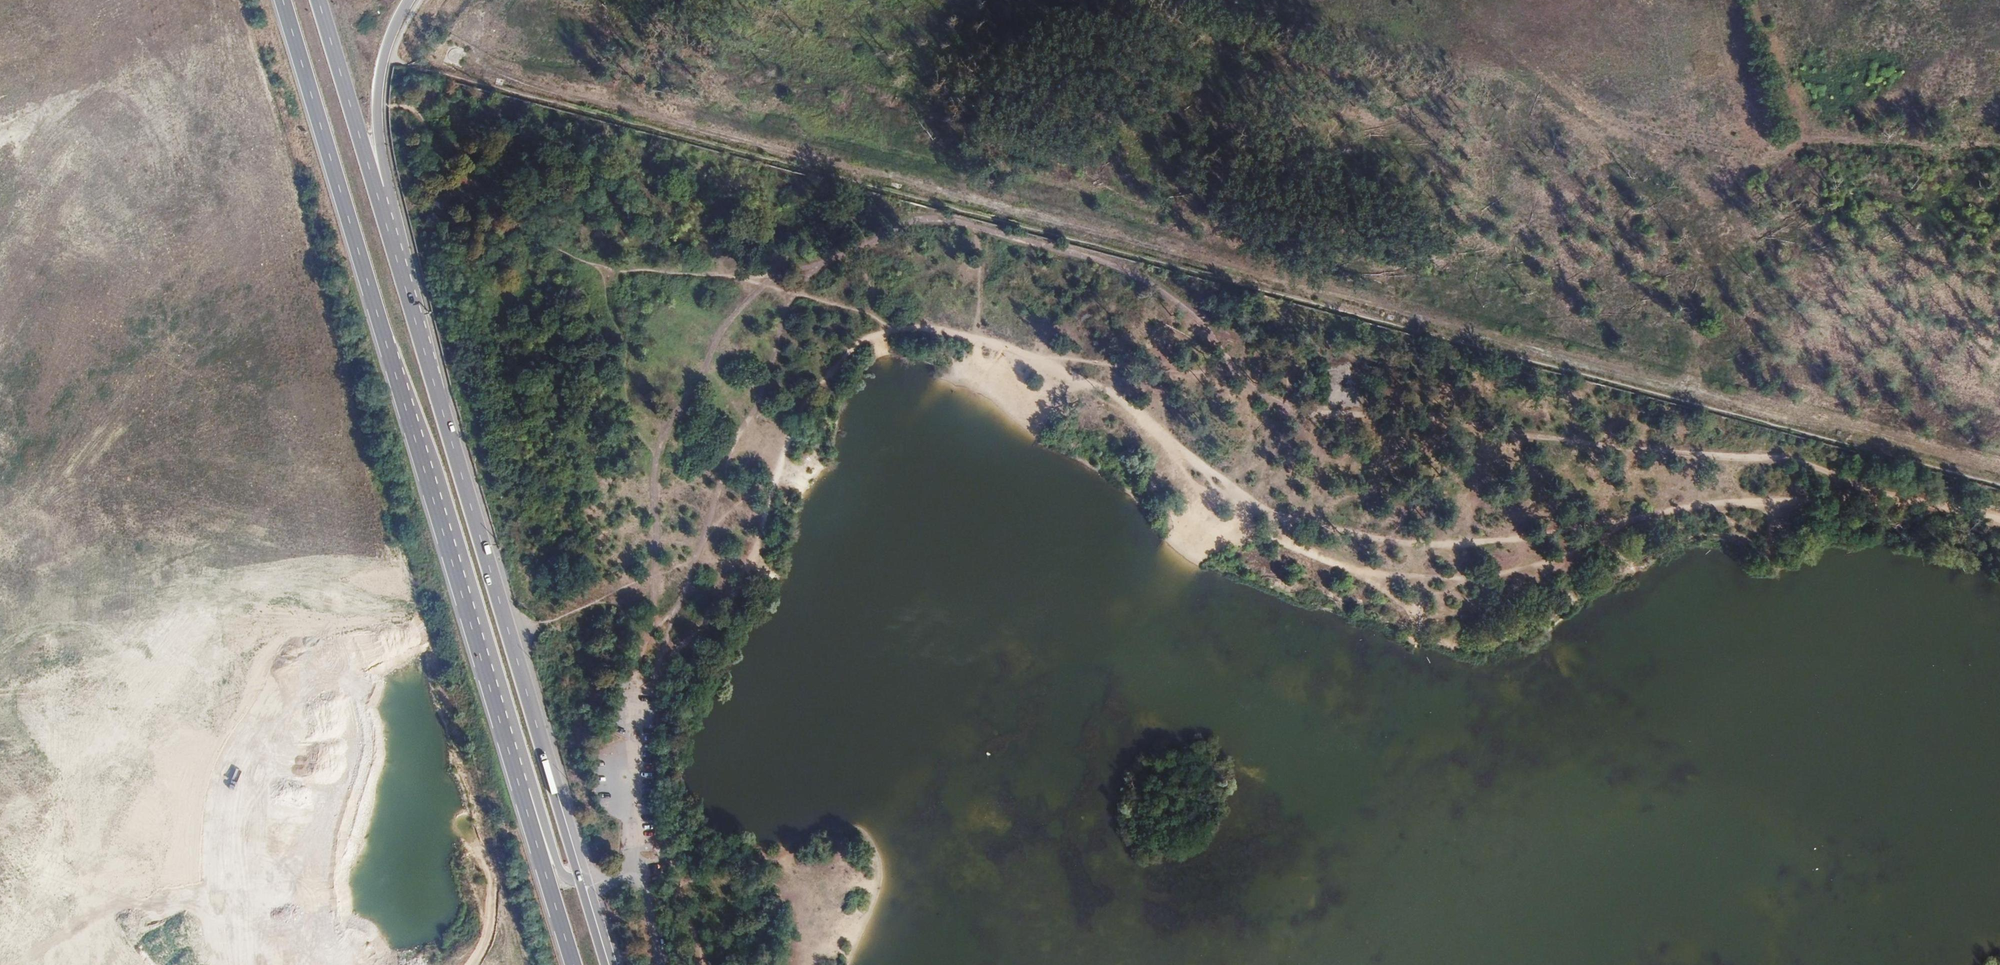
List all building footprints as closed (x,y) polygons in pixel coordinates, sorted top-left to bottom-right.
[(444,63),(462,67),(466,49),(448,45),(444,63)] [(680,815),(667,817),(669,835),(681,832),(680,815)]
